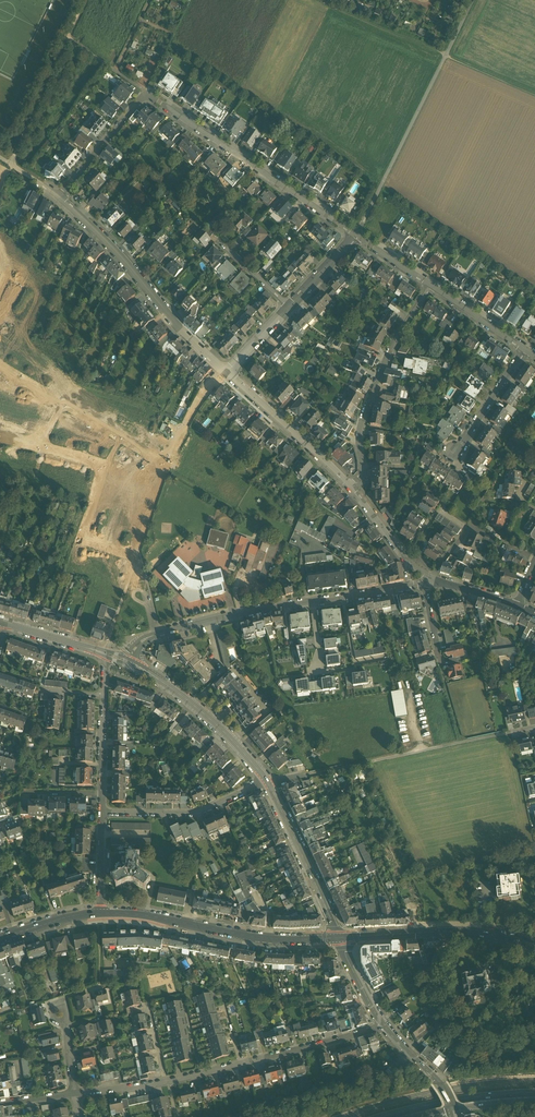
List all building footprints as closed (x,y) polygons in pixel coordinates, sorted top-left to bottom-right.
[(183,83),(166,72),(161,79),(162,79),(158,85),(172,94),(175,88),(178,90),(183,83)] [(126,87),(121,83),(118,86),(121,89),(116,95),(123,102),(125,103),(129,99),(128,98),(129,96),(130,97),(133,93),(132,92),(131,91),(132,91),(129,89),(126,86),(126,87)] [(193,91),(188,87),(180,99),(191,106),(192,105),(192,106),(196,100),(200,93),(199,92),(198,91),(197,91),(194,89),(193,91)] [(178,90),(175,88),(172,94),(177,98),(181,92),(178,90)] [(123,102),(116,95),(114,93),(111,96),(121,104),(123,102)] [(113,98),(110,101),(118,108),(121,104),(113,98)] [(228,113),(206,99),(202,105),(205,107),(201,114),(207,117),(207,118),(216,124),(220,117),(223,120),(228,113)] [(116,113),(119,108),(118,108),(110,101),(108,100),(105,104),(106,105),(101,111),(112,119),(116,114),(116,113)] [(200,102),(196,100),(192,106),(192,105),(191,106),(191,107),(195,110),(198,104),(200,102)] [(201,106),(198,104),(195,110),(201,114),(205,107),(202,105),(201,106)] [(144,113),(143,112),(141,115),(136,120),(140,124),(142,122),(144,125),(154,115),(152,113),(151,115),(149,113),(150,112),(147,109),(144,113)] [(102,117),(95,111),(93,113),(96,116),(100,119),(102,117)] [(137,111),(129,120),(133,123),(136,120),(141,115),(137,111)] [(154,115),(144,125),(148,129),(150,127),(153,130),(151,132),(152,132),(158,126),(159,124),(158,123),(161,120),(158,117),(157,118),(154,115)] [(225,123),(228,125),(232,120),(234,118),(230,115),(225,123)] [(100,119),(96,116),(91,122),(101,131),(106,124),(100,119)] [(223,120),(220,117),(216,124),(222,128),(225,123),(223,121),(223,120)] [(232,120),(228,125),(225,130),(229,133),(230,132),(233,133),(232,135),(236,137),(240,132),(241,132),(244,127),(245,125),(238,120),(236,123),(232,120)] [(101,131),(91,122),(86,128),(91,133),(96,137),(101,131)] [(169,124),(161,132),(172,142),(176,138),(179,134),(169,124)] [(86,128),(83,126),(81,129),(88,135),(91,133),(86,128)] [(158,126),(152,132),(151,133),(153,135),(160,128),(158,126)] [(81,129),(79,131),(82,134),(86,138),(88,135),(81,129)] [(251,130),(243,142),(251,148),(254,143),(259,136),(251,130)] [(82,134),(77,141),(80,144),(79,144),(78,145),(82,148),(83,147),(86,150),(92,143),(86,138),(82,134)] [(259,136),(254,143),(257,145),(259,143),(263,137),(259,135),(259,136)] [(176,138),(172,142),(168,146),(171,148),(178,141),(176,138)] [(183,142),(179,147),(187,155),(194,146),(186,139),(183,142)] [(271,145),(264,140),(262,144),(257,151),(260,153),(264,155),(271,145)] [(77,149),(69,142),(67,145),(70,147),(75,151),(77,149)] [(271,145),(264,155),(267,157),(270,159),(273,155),(277,149),(271,145)] [(187,155),(185,156),(194,164),(201,157),(203,154),(201,153),(194,146),(187,155)] [(75,151),(70,147),(65,153),(76,162),(81,156),(75,151)] [(122,158),(121,158),(114,152),(109,147),(101,157),(105,161),(103,164),(108,168),(114,161),(118,164),(122,158)] [(116,149),(114,152),(121,158),(123,155),(116,149)] [(210,153),(205,149),(201,153),(203,154),(201,157),(204,160),(207,156),(210,153)] [(275,157),(273,161),(278,164),(283,155),(279,152),(275,157)] [(278,164),(277,165),(283,170),(284,169),(288,172),(295,160),(292,158),(292,157),(285,152),(283,155),(278,164)] [(76,162),(65,153),(59,160),(64,164),(70,169),(76,162)] [(220,160),(213,155),(210,159),(206,162),(212,168),(220,160)] [(207,156),(204,160),(202,162),(204,164),(206,162),(210,159),(207,156)] [(212,168),(210,170),(217,176),(222,171),(226,166),(220,160),(212,168)] [(56,166),(52,163),(49,167),(48,171),(46,171),(45,171),(46,171),(45,177),(50,178),(55,179),(57,181),(59,179),(60,179),(60,178),(64,173),(63,172),(56,166)] [(62,167),(58,163),(56,166),(63,172),(66,170),(62,167)] [(306,169),(300,165),(297,170),(293,176),(298,180),(306,169)] [(230,173),(226,178),(232,184),(235,181),(236,183),(242,176),(234,169),(230,173)] [(311,172),(306,169),(298,180),(304,183),(308,177),(311,172)] [(94,170),(85,180),(91,185),(99,177),(100,176),(94,170)] [(312,183),(309,187),(314,190),(315,189),(321,193),(324,189),(328,183),(324,181),(325,179),(318,174),(314,180),(319,182),(316,186),(312,183)] [(99,177),(91,185),(90,186),(96,192),(102,185),(103,185),(106,181),(100,175),(100,176),(99,177)] [(339,181),(335,178),(331,183),(329,186),(332,188),(335,184),(336,184),(339,181)] [(252,180),(248,185),(247,184),(242,188),(251,196),(254,192),(258,188),(259,187),(256,184),(254,182),(252,180)] [(332,188),(327,196),(328,197),(328,200),(331,201),(333,201),(335,202),(343,189),(336,184),(335,184),(332,188)] [(34,195),(30,192),(28,197),(26,200),(24,206),(32,210),(37,202),(39,197),(36,195),(36,196),(34,195)] [(267,194),(265,192),(260,197),(264,201),(265,199),(270,204),(269,205),(269,206),(276,198),(269,192),(267,194)] [(95,202),(93,205),(94,206),(101,212),(110,203),(102,195),(95,202)] [(276,198),(269,206),(272,208),(278,201),(276,198)] [(343,202),(339,207),(349,214),(356,204),(346,198),(343,202)] [(278,201),(272,208),(275,211),(281,204),(278,201)] [(275,211),(274,212),(282,219),(291,208),(283,201),(281,204),(275,211)] [(51,206),(44,202),(37,215),(44,219),(51,206)] [(120,217),(113,210),(103,219),(111,227),(118,220),(121,217),(120,217)] [(308,221),(298,212),(293,217),(291,221),(300,229),(308,221)] [(55,214),(53,218),(52,217),(49,224),(53,226),(52,228),(56,230),(57,230),(60,224),(62,219),(59,218),(60,217),(55,214)] [(244,214),(234,225),(239,229),(242,226),(245,229),(248,227),(249,226),(248,226),(251,223),(246,219),(248,218),(244,214)] [(291,215),(285,221),(288,224),(291,221),(293,217),(291,215)] [(135,226),(129,220),(125,223),(132,229),(135,226)] [(125,223),(117,232),(123,238),(130,231),(131,230),(132,229),(125,223)] [(60,224),(57,230),(56,230),(55,232),(58,234),(62,228),(63,225),(60,224)] [(75,228),(67,224),(64,229),(60,238),(68,242),(67,243),(76,248),(78,244),(83,236),(74,231),(75,228)] [(313,230),(311,232),(311,233),(313,235),(314,235),(317,238),(324,230),(321,228),(318,225),(313,230)] [(394,226),(389,234),(391,236),(396,229),(397,228),(394,226)] [(253,233),(251,235),(251,236),(255,240),(252,243),(257,247),(267,236),(262,231),(258,227),(253,233)] [(247,229),(242,234),(245,237),(251,230),(249,228),(247,229)] [(395,245),(402,234),(396,229),(391,236),(388,240),(395,245)] [(212,235),(207,230),(204,234),(209,239),(212,235)] [(251,230),(245,237),(247,239),(251,236),(251,235),(253,233),(251,230)] [(324,230),(317,238),(320,241),(323,244),(330,236),(327,233),(324,230)] [(204,234),(201,231),(195,238),(204,246),(210,240),(209,239),(204,234)] [(140,233),(137,236),(138,236),(129,245),(136,251),(145,242),(142,239),(144,237),(144,236),(141,233),(140,233)] [(402,234),(395,245),(401,249),(404,245),(408,238),(402,234)] [(334,240),(330,236),(323,244),(327,247),(332,241),(334,240)] [(404,245),(407,246),(412,238),(409,237),(408,238),(404,245)] [(412,238),(407,246),(409,248),(414,242),(415,240),(412,238)] [(98,247),(91,240),(84,247),(91,253),(98,247)] [(327,247),(325,250),(327,252),(335,244),(332,241),(327,247)] [(156,243),(148,252),(154,258),(163,248),(157,242),(156,243)] [(271,242),(264,249),(263,249),(261,254),(269,258),(271,260),(274,257),(273,256),(278,251),(279,250),(274,246),(274,245),(271,242)] [(413,257),(420,246),(414,242),(409,248),(406,252),(413,257)] [(420,246),(413,257),(419,261),(422,257),(426,250),(420,246)] [(91,253),(89,255),(95,262),(104,253),(98,247),(91,253)] [(217,250),(214,247),(202,259),(207,263),(210,260),(214,264),(211,267),(212,267),(217,262),(218,261),(217,261),(219,259),(223,256),(217,251),(217,250)] [(163,248),(154,258),(160,263),(168,255),(169,254),(163,248)] [(366,257),(359,253),(354,261),(358,263),(357,265),(359,266),(366,257)] [(305,254),(303,256),(303,257),(300,260),(308,267),(310,264),(313,261),(308,256),(305,254)] [(108,257),(101,264),(106,269),(113,263),(108,257)] [(366,257),(359,266),(362,268),(363,267),(367,269),(372,261),(366,257)] [(437,259),(434,257),(431,261),(428,266),(431,268),(431,269),(434,272),(435,271),(439,273),(444,266),(440,263),(442,261),(438,258),(437,259)] [(431,261),(425,258),(422,263),(427,267),(428,266),(431,261)] [(300,260),(297,263),(295,261),(293,264),(295,265),(294,266),(297,269),(302,273),(305,269),(305,270),(308,267),(300,260)] [(174,261),(167,268),(171,272),(170,273),(175,277),(182,270),(174,261)] [(95,262),(90,267),(89,269),(91,272),(94,272),(95,270),(98,265),(95,262)] [(222,266),(220,270),(223,273),(222,274),(226,279),(235,269),(232,266),(227,262),(222,266)] [(113,263),(106,269),(112,276),(119,269),(113,263)] [(271,265),(268,263),(262,269),(265,271),(270,266),(271,265)] [(220,264),(214,270),(217,272),(220,270),(222,266),(220,264)] [(387,272),(381,267),(376,275),(380,278),(379,279),(381,281),(387,272)] [(119,269),(112,276),(117,281),(124,274),(119,269)] [(451,275),(446,271),(442,277),(447,281),(448,280),(451,275)] [(462,275),(458,272),(458,273),(454,271),(451,275),(448,280),(452,282),(451,283),(455,285),(459,287),(465,278),(461,276),(462,275)] [(288,272),(286,275),(283,278),(290,285),(293,283),(293,282),(296,279),(291,275),(288,272)] [(394,276),(387,272),(381,281),(384,283),(384,281),(388,284),(390,285),(391,283),(392,283),(394,281),(392,279),(393,277),(394,276)] [(236,279),(230,285),(240,294),(250,282),(248,280),(249,280),(242,273),(236,279)] [(345,281),(338,274),(333,280),(341,288),(343,285),(342,284),(345,281)] [(233,277),(228,283),(230,285),(236,279),(233,277)] [(394,281),(392,283),(391,283),(390,285),(388,288),(391,290),(397,280),(393,277),(392,279),(394,281)] [(283,278),(280,282),(280,281),(277,284),(280,287),(284,291),(287,288),(288,288),(290,285),(283,278)] [(341,288),(333,280),(328,285),(334,292),(338,288),(339,290),(341,288)] [(402,283),(397,280),(391,290),(394,292),(396,288),(398,289),(402,283)] [(478,285),(472,281),(469,286),(470,287),(468,289),(467,289),(465,292),(468,295),(469,294),(470,295),(470,296),(473,298),(474,296),(480,288),(481,287),(478,285)] [(409,286),(403,282),(402,283),(398,289),(397,290),(401,293),(400,294),(403,296),(409,286)] [(135,296),(127,286),(117,294),(120,298),(122,297),(127,303),(132,298),(135,296)] [(415,291),(409,286),(403,296),(405,297),(406,296),(410,298),(415,291)] [(180,291),(177,288),(171,294),(177,300),(184,294),(180,291)] [(480,288),(474,296),(477,298),(480,293),(483,290),(480,288)] [(271,297),(266,291),(262,295),(265,297),(268,300),(271,297)] [(327,297),(324,294),(323,295),(321,293),(315,299),(324,308),(327,306),(328,307),(329,305),(328,304),(331,301),(327,297)] [(479,300),(478,302),(482,304),(483,303),(487,306),(490,302),(494,297),(489,294),(488,296),(484,293),(483,295),(479,300)] [(333,298),(329,294),(327,297),(331,301),(334,304),(337,301),(333,298)] [(494,297),(490,302),(492,304),(497,297),(498,296),(495,294),(494,297)] [(197,304),(190,297),(181,307),(187,314),(193,308),(197,304)] [(265,297),(262,300),(263,300),(260,303),(267,310),(269,308),(269,307),(272,304),(268,300),(265,297)] [(127,303),(125,304),(128,307),(131,305),(135,302),(132,298),(127,303)] [(495,306),(492,311),(501,317),(510,304),(500,298),(495,306)] [(324,308),(315,299),(309,306),(313,310),(318,314),(319,314),(324,308)] [(438,306),(430,301),(423,310),(431,316),(432,315),(438,306)] [(267,310),(260,303),(256,307),(256,306),(254,309),(257,312),(261,316),(264,313),(267,310)] [(134,309),(131,312),(137,319),(147,310),(142,304),(141,306),(140,305),(134,309)] [(447,313),(441,309),(441,308),(438,306),(432,315),(441,322),(447,313)] [(254,309),(251,307),(248,310),(254,315),(257,312),(254,309)] [(193,308),(191,317),(189,318),(184,324),(189,330),(196,322),(193,319),(194,317),(196,318),(198,309),(193,308)] [(515,308),(510,316),(507,321),(515,326),(523,314),(515,308)] [(147,310),(137,319),(144,327),(144,328),(149,324),(155,319),(147,310)] [(254,315),(248,310),(245,313),(247,316),(248,315),(251,318),(254,315)] [(309,314),(304,310),(298,316),(306,324),(307,325),(313,319),(309,314)] [(318,314),(313,310),(311,312),(316,317),(317,318),(320,315),(319,314),(318,314)] [(391,312),(390,311),(387,315),(386,314),(384,317),(394,323),(398,317),(391,312)] [(247,316),(245,318),(246,319),(242,322),(250,329),(252,326),(255,322),(251,318),(248,315),(247,316)] [(526,315),(521,324),(523,325),(526,321),(527,322),(530,318),(526,315)] [(306,324),(298,316),(293,322),(301,329),(306,324)] [(394,323),(384,317),(383,319),(384,320),(382,324),(380,323),(383,325),(388,329),(389,329),(394,323)] [(527,322),(526,321),(523,325),(522,328),(521,330),(528,335),(531,331),(529,329),(531,326),(533,328),(534,326),(534,321),(530,318),(527,322)] [(199,323),(198,324),(196,322),(189,330),(195,335),(202,328),(203,324),(199,323)] [(242,322),(239,325),(237,327),(239,330),(244,334),(247,331),(247,332),(250,329),(242,322)] [(301,329),(293,322),(292,323),(292,324),(292,325),(291,325),(295,327),(300,330),(301,329)] [(149,324),(144,328),(144,327),(142,329),(145,332),(145,331),(151,326),(149,324)] [(202,328),(195,335),(201,340),(203,338),(210,330),(203,324),(202,328)] [(237,327),(234,325),(231,328),(236,333),(239,330),(237,327)] [(386,332),(376,325),(375,327),(376,327),(379,329),(385,333),(386,332)] [(151,326),(145,331),(148,334),(151,332),(151,333),(155,330),(152,326),(151,326)] [(155,330),(151,333),(152,334),(154,336),(159,342),(166,336),(167,335),(162,329),(160,326),(155,330)] [(379,329),(376,327),(374,331),(373,331),(369,336),(370,337),(369,340),(370,340),(381,345),(382,341),(383,340),(382,339),(383,337),(383,338),(384,336),(383,336),(377,332),(379,329)] [(236,333),(231,328),(228,332),(230,334),(231,334),(233,337),(236,333)] [(459,335),(450,329),(445,337),(449,340),(448,342),(452,345),(459,335)] [(291,335),(286,330),(282,334),(283,334),(281,336),(290,344),(292,342),(294,344),(297,341),(296,339),(291,335)] [(299,333),(293,330),(291,335),(296,339),(297,338),(301,340),(303,335),(299,333)] [(233,337),(231,334),(230,334),(228,337),(229,337),(225,340),(233,347),(235,344),(238,341),(233,337)] [(166,336),(159,342),(160,343),(157,345),(161,350),(163,348),(164,346),(168,341),(169,339),(166,336)] [(170,343),(169,344),(176,350),(182,342),(176,336),(170,343)] [(281,336),(279,338),(279,337),(275,341),(282,347),(284,349),(289,353),(290,352),(290,351),(290,349),(289,348),(288,347),(290,345),(292,347),(293,347),(290,344),(281,336)] [(479,343),(470,337),(467,341),(464,345),(473,351),(479,343)] [(462,338),(458,345),(463,348),(464,345),(467,341),(462,338)] [(496,343),(490,339),(487,344),(485,347),(488,350),(487,352),(493,356),(500,345),(497,343),(496,345),(495,344),(496,343)] [(225,340),(222,344),(222,343),(219,346),(227,353),(230,350),(233,347),(225,340)] [(381,345),(370,340),(368,343),(366,342),(364,346),(370,349),(377,352),(381,345)] [(182,342),(176,350),(180,353),(182,355),(189,348),(182,342)] [(176,350),(169,344),(166,347),(168,350),(169,349),(173,352),(176,350)] [(410,348),(403,344),(397,352),(406,354),(410,348)] [(219,346),(219,345),(216,349),(224,356),(227,353),(219,346)] [(504,348),(504,350),(502,349),(503,348),(500,345),(493,356),(499,360),(500,358),(504,360),(507,356),(510,352),(504,348)] [(271,346),(263,354),(272,362),(277,357),(280,355),(280,354),(277,352),(271,346)] [(289,353),(284,349),(282,347),(280,349),(287,357),(289,354),(290,355),(290,354),(289,353)] [(182,355),(180,357),(183,361),(181,363),(184,365),(188,361),(195,354),(189,348),(182,355)] [(367,355),(362,353),(358,361),(363,363),(366,365),(371,367),(375,358),(367,355)] [(504,360),(502,363),(506,365),(510,358),(507,356),(504,360)] [(310,362),(316,365),(318,360),(312,357),(310,362)] [(193,365),(192,365),(199,371),(205,364),(199,358),(193,365)] [(419,360),(412,359),(412,362),(405,361),(404,368),(414,370),(413,373),(422,375),(423,372),(425,362),(419,360)] [(350,363),(349,363),(346,369),(351,372),(355,366),(350,363)] [(494,371),(483,363),(480,368),(484,370),(479,377),(485,381),(487,383),(491,376),(494,371)] [(205,364),(199,371),(205,377),(211,370),(205,364)] [(192,365),(188,369),(192,372),(193,370),(196,373),(199,371),(192,365)] [(266,374),(257,365),(249,373),(258,382),(266,374)] [(334,376),(337,370),(330,365),(327,371),(334,376)] [(359,368),(355,366),(351,372),(356,375),(362,378),(365,372),(359,368)] [(534,372),(526,366),(521,373),(530,379),(534,372)] [(205,377),(199,371),(196,373),(195,376),(193,378),(199,383),(205,377)] [(530,379),(521,373),(516,380),(521,384),(524,386),(525,386),(530,379)] [(362,378),(356,375),(353,382),(354,382),(356,383),(355,384),(359,385),(360,384),(364,386),(365,385),(369,387),(371,382),(362,378)] [(386,376),(384,376),(382,385),(390,386),(391,378),(392,378),(386,376)] [(476,379),(471,376),(467,382),(472,385),(468,391),(476,396),(484,384),(483,384),(475,379),(476,379)] [(364,386),(360,384),(359,385),(358,388),(362,390),(362,391),(366,393),(369,387),(365,385),(364,386)] [(292,393),(285,386),(286,385),(281,389),(274,397),(282,405),(289,397),(294,392),(293,391),(292,393)] [(351,387),(349,386),(347,390),(349,391),(355,394),(357,390),(351,387)] [(518,390),(512,386),(507,393),(516,399),(521,392),(518,390)] [(217,394),(214,397),(220,403),(229,393),(223,387),(217,394)] [(300,387),(298,391),(308,397),(310,393),(300,387)] [(395,387),(394,393),(393,393),(393,395),(392,401),(399,403),(400,398),(402,388),(396,387),(395,387)] [(476,396),(468,391),(466,390),(464,393),(466,394),(474,399),(476,396)] [(355,394),(349,391),(346,397),(349,398),(346,402),(355,407),(357,403),(358,404),(361,399),(355,394)] [(214,392),(209,398),(212,401),(214,397),(217,394),(214,392)] [(298,396),(294,392),(289,397),(294,401),(298,396)] [(229,393),(220,403),(226,408),(229,404),(229,405),(231,403),(230,403),(235,398),(229,393)] [(516,399),(507,393),(502,401),(508,405),(511,407),(516,399)] [(393,395),(386,394),(385,394),(384,401),(392,402),(392,401),(393,395)] [(461,407),(460,407),(463,409),(469,413),(474,404),(476,401),(474,399),(466,394),(463,397),(466,399),(461,407)] [(309,405),(301,398),(291,409),(293,411),(293,412),(296,415),(297,414),(299,416),(306,409),(309,405)] [(346,402),(343,400),(340,405),(342,406),(339,411),(344,415),(350,418),(356,408),(346,402)] [(234,409),(231,412),(238,418),(247,409),(240,402),(234,409)] [(390,406),(375,403),(373,414),(382,416),(387,417),(389,411),(390,410),(391,408),(390,406)] [(226,408),(223,411),(226,413),(231,407),(229,405),(229,404),(226,408)] [(456,408),(453,406),(450,411),(455,415),(450,421),(454,424),(458,427),(466,415),(461,412),(456,408)] [(226,413),(225,414),(228,416),(231,412),(234,409),(231,407),(226,413)] [(339,411),(335,408),(332,412),(342,417),(344,415),(339,411)] [(504,411),(499,408),(495,415),(503,420),(507,414),(507,413),(504,411)] [(247,409),(238,418),(245,424),(245,425),(248,421),(249,421),(250,420),(254,415),(247,409)] [(313,411),(304,421),(309,426),(311,428),(315,423),(316,423),(320,417),(313,411)] [(382,416),(373,414),(370,425),(380,427),(381,421),(386,422),(387,417),(382,416)] [(503,420),(495,415),(490,421),(495,425),(498,427),(503,420)] [(349,434),(353,428),(345,423),(338,419),(337,421),(335,425),(334,426),(343,432),(343,431),(349,434)] [(259,420),(255,425),(255,424),(254,424),(250,430),(253,433),(252,434),(259,440),(260,439),(268,430),(269,429),(265,425),(266,425),(263,423),(259,420)] [(446,422),(442,420),(438,425),(444,429),(439,436),(445,440),(446,441),(450,434),(454,429),(455,428),(452,427),(446,422)] [(248,421),(245,425),(245,424),(242,428),(244,430),(251,423),(249,421),(248,421)] [(412,422),(406,422),(404,434),(411,435),(412,422)] [(315,423),(311,428),(309,426),(308,427),(312,431),(318,425),(316,423),(315,423)] [(327,435),(320,428),(313,435),(316,437),(318,440),(319,439),(321,442),(327,435)] [(493,433),(487,428),(482,435),(491,442),(496,435),(496,434),(493,433)] [(268,430),(260,439),(262,441),(270,432),(268,430)] [(270,432),(262,441),(266,444),(274,435),(270,432)] [(274,435),(266,444),(270,448),(273,445),(276,448),(279,445),(283,441),(275,434),(274,435)] [(375,434),(370,434),(370,446),(378,446),(378,439),(379,439),(379,435),(380,434),(375,434)] [(491,442),(482,435),(477,443),(483,448),(487,450),(490,446),(488,445),(491,442)] [(276,448),(274,451),(278,455),(281,451),(283,448),(279,445),(276,448)] [(435,449),(428,445),(427,447),(426,448),(432,453),(435,449)] [(283,453),(280,457),(283,460),(281,464),(284,466),(285,464),(289,466),(291,463),(298,455),(296,453),(296,452),(293,449),(292,449),(289,447),(283,453)] [(341,447),(340,447),(332,455),(331,455),(337,462),(337,461),(346,453),(347,453),(341,447)] [(493,454),(487,450),(483,448),(482,450),(485,452),(491,457),(493,454)] [(483,455),(477,451),(472,459),(481,465),(486,458),(486,457),(483,455)] [(346,453),(337,461),(342,467),(343,466),(348,462),(349,461),(352,459),(347,453),(346,453)] [(400,453),(377,453),(377,463),(382,463),(382,461),(387,461),(387,463),(400,462),(400,453)] [(436,460),(426,453),(420,462),(429,469),(435,460),(436,460)] [(481,465),(472,459),(467,466),(470,468),(476,472),(481,465)] [(435,460),(429,469),(437,475),(443,466),(435,460)] [(302,465),(300,463),(295,470),(295,471),(296,472),(296,474),(298,476),(299,476),(302,478),(303,478),(307,472),(312,467),(305,461),(302,465)] [(352,465),(349,461),(348,462),(343,466),(347,470),(351,466),(352,465)] [(451,471),(443,466),(437,475),(445,480),(451,472),(451,471)] [(516,469),(514,468),(514,470),(511,469),(510,470),(510,473),(509,473),(508,479),(520,480),(520,473),(516,473),(516,469)] [(386,469),(373,469),(373,480),(385,480),(386,480),(386,469)] [(457,477),(451,472),(445,480),(444,481),(451,486),(457,477)] [(318,473),(313,478),(313,477),(310,481),(311,482),(311,483),(320,491),(323,488),(329,483),(318,473)] [(462,480),(457,477),(451,486),(459,491),(465,482),(462,480)] [(373,480),(372,480),(372,491),(375,491),(385,491),(385,480),(373,480)] [(531,484),(524,495),(530,498),(534,490),(534,487),(531,484)] [(326,491),(324,493),(326,495),(327,495),(326,495),(334,488),(331,486),(326,491)] [(334,488),(326,495),(327,495),(326,495),(324,493),(321,495),(316,500),(320,503),(322,501),(323,501),(324,502),(326,503),(327,504),(329,502),(330,502),(332,504),(333,502),(336,506),(344,499),(334,488)] [(385,491),(375,491),(375,496),(374,496),(374,502),(379,502),(379,503),(383,503),(383,502),(388,502),(388,491),(385,491)] [(437,501),(426,494),(422,501),(423,502),(433,508),(432,508),(434,510),(437,505),(437,504),(436,502),(437,501)] [(357,506),(351,498),(346,502),(348,505),(349,507),(348,508),(341,514),(344,517),(352,510),(352,511),(357,506)] [(433,508),(423,502),(419,508),(428,514),(432,508),(433,508)] [(352,510),(344,517),(350,524),(350,525),(355,521),(358,518),(352,511),(352,510)] [(501,512),(499,511),(498,512),(494,511),(492,518),(504,521),(506,515),(502,513),(501,512)] [(423,520),(412,513),(408,519),(419,527),(423,520)] [(445,518),(438,514),(435,520),(441,524),(445,518)] [(450,522),(445,518),(441,524),(446,528),(450,522)] [(504,521),(492,518),(490,525),(493,526),(493,527),(496,528),(497,527),(502,529),(504,521)] [(419,527),(408,519),(404,526),(404,527),(414,533),(419,527)] [(534,520),(532,525),(527,533),(532,537),(531,538),(534,540),(534,521),(534,520)] [(307,534),(310,528),(298,522),(295,530),(300,533),(301,531),(307,534)] [(456,526),(450,522),(446,528),(452,531),(456,526)] [(366,524),(359,529),(361,532),(368,527),(366,524)] [(380,536),(372,526),(365,531),(371,539),(373,538),(375,540),(380,536)] [(414,533),(404,527),(400,533),(410,540),(411,540),(413,537),(414,535),(415,535),(415,534),(414,533)] [(229,535),(211,530),(206,545),(224,550),(229,535)] [(450,534),(445,530),(440,537),(448,542),(449,543),(454,537),(450,534)] [(347,537),(338,531),(331,543),(340,548),(347,537)] [(440,537),(437,535),(432,541),(432,542),(437,545),(443,549),(448,542),(440,537)] [(475,536),(473,535),(472,538),(469,536),(464,546),(475,551),(476,551),(482,539),(482,538),(476,535),(475,536)] [(347,537),(340,548),(347,552),(353,540),(347,537)] [(269,541),(261,539),(258,548),(251,546),(251,544),(248,543),(249,541),(241,538),(240,540),(236,538),(234,544),(237,545),(234,554),(240,556),(241,554),(244,555),(243,557),(247,558),(247,557),(250,558),(245,571),(248,572),(251,573),(253,565),(262,568),(260,576),(262,577),(265,578),(272,559),(274,559),(279,545),(273,543),(272,546),(268,545),(269,541)] [(353,540),(347,552),(354,556),(355,554),(360,544),(353,540)] [(400,564),(387,546),(378,553),(388,566),(392,565),(393,565),(400,564)] [(433,550),(429,547),(424,554),(435,561),(440,554),(433,550)] [(523,559),(510,552),(510,553),(506,551),(502,560),(518,568),(523,559)] [(461,552),(456,561),(459,563),(461,564),(463,560),(464,560),(464,559),(466,555),(463,554),(461,552)] [(234,554),(232,560),(238,562),(240,556),(234,554)] [(366,557),(355,554),(355,555),(355,556),(354,560),(365,563),(366,558),(366,557)] [(468,556),(467,555),(466,555),(464,559),(464,560),(463,560),(461,564),(468,567),(472,568),(476,560),(468,556)] [(221,571),(201,576),(202,583),(200,583),(189,580),(188,579),(193,574),(178,559),(169,568),(170,570),(164,576),(178,591),(181,589),(184,591),(181,594),(189,603),(200,600),(199,596),(203,595),(204,599),(224,593),(222,584),(224,583),(221,571)] [(453,568),(449,576),(452,576),(456,568),(459,563),(456,561),(453,568)] [(237,565),(230,563),(228,569),(234,571),(237,565)] [(461,564),(459,563),(456,568),(461,570),(461,569),(465,571),(465,569),(466,570),(468,567),(461,564)] [(393,565),(392,565),(394,574),(388,575),(390,583),(403,580),(401,564),(400,564),(393,565)] [(453,568),(443,564),(440,573),(449,576),(453,568)] [(466,570),(465,569),(465,571),(462,579),(470,582),(473,572),(466,570)] [(375,572),(366,574),(368,587),(378,585),(377,575),(376,572),(375,572)] [(325,575),(327,590),(347,587),(345,573),(325,575)] [(507,574),(505,573),(503,579),(502,578),(501,583),(512,587),(515,576),(507,574)] [(366,574),(356,576),(357,583),(356,583),(357,589),(368,587),(366,574)] [(285,575),(279,578),(281,582),(283,586),(286,585),(284,581),(287,579),(285,575)] [(308,592),(327,590),(325,575),(306,577),(308,592)] [(287,579),(284,581),(286,585),(283,586),(286,596),(293,594),(290,584),(289,578),(287,579)] [(416,594),(408,596),(411,611),(417,610),(421,610),(420,606),(419,602),(418,599),(417,595),(416,594)] [(408,611),(411,611),(408,596),(405,596),(405,595),(396,596),(401,613),(402,612),(402,616),(409,614),(408,611)] [(389,598),(381,599),(383,610),(391,608),(390,606),(389,598)] [(381,599),(372,601),(374,611),(383,610),(381,599)] [(461,599),(438,604),(441,618),(447,617),(446,615),(460,612),(460,614),(464,613),(463,606),(461,599)] [(486,602),(478,599),(475,609),(479,610),(483,611),(486,602)] [(372,601),(365,602),(366,612),(370,611),(372,617),(373,623),(377,621),(374,611),(372,601)] [(476,604),(466,601),(467,605),(468,609),(475,611),(476,604)] [(365,602),(356,603),(357,610),(358,614),(361,613),(366,612),(365,602)] [(497,605),(486,602),(483,611),(483,612),(484,617),(486,616),(494,619),(494,617),(494,615),(497,605)] [(11,605),(5,604),(3,612),(9,614),(11,605)] [(15,606),(11,605),(9,614),(16,616),(18,607),(19,605),(15,604),(15,606)] [(108,607),(102,605),(97,617),(104,620),(108,607)] [(502,606),(497,605),(494,615),(494,617),(497,619),(508,623),(513,611),(502,606)] [(25,609),(22,618),(27,619),(29,612),(30,612),(31,607),(26,606),(25,609)] [(25,609),(18,607),(16,616),(22,618),(25,609)] [(358,614),(357,610),(354,611),(350,612),(350,611),(347,611),(346,613),(347,614),(351,632),(364,629),(362,619),(361,613),(358,614)] [(342,625),(340,611),(329,612),(329,611),(321,612),(323,627),(330,626),(330,627),(342,625)] [(513,611),(508,623),(516,626),(517,624),(523,615),(513,611)] [(39,614),(35,613),(33,621),(39,623),(42,613),(40,612),(39,614)] [(49,614),(42,612),(42,613),(39,623),(46,625),(49,614)] [(57,615),(50,613),(49,614),(46,625),(53,627),(56,618),(57,615)] [(63,615),(57,613),(57,615),(56,618),(53,627),(59,629),(61,624),(62,620),(63,617),(63,616),(63,615)] [(282,613),(270,614),(272,624),(275,624),(275,627),(283,626),(282,613)] [(270,614),(263,616),(265,626),(268,625),(272,624),(270,614)] [(300,616),(290,617),(291,632),(303,630),(303,629),(310,628),(308,614),(300,615),(300,616)] [(532,620),(523,615),(517,624),(527,629),(528,629),(532,620)] [(259,617),(255,618),(251,619),(252,622),(254,632),(255,632),(256,632),(258,632),(263,631),(263,630),(265,630),(266,629),(265,626),(262,616),(259,617)] [(75,622),(67,619),(67,618),(63,617),(62,620),(61,624),(59,629),(71,633),(75,622)] [(252,622),(249,623),(248,622),(245,623),(245,624),(244,624),(240,625),(241,628),(242,628),(244,636),(244,637),(245,638),(246,638),(255,636),(255,632),(254,632),(252,622)] [(105,628),(95,624),(90,638),(101,641),(103,636),(104,633),(105,628)] [(414,626),(410,626),(411,633),(418,631),(420,630),(419,625),(414,626)] [(451,629),(444,631),(447,645),(454,644),(451,629)] [(418,634),(414,635),(414,636),(417,645),(427,642),(424,632),(418,634)] [(324,640),(325,650),(328,650),(337,648),(336,644),(338,644),(337,639),(324,640)] [(19,643),(10,640),(6,651),(16,654),(19,643)] [(192,647),(187,649),(185,642),(185,644),(182,645),(182,643),(169,646),(172,658),(179,656),(182,659),(183,658),(187,664),(189,663),(198,655),(192,647)] [(427,642),(417,645),(419,654),(424,653),(430,651),(427,642)] [(28,646),(19,643),(16,654),(24,657),(28,646)] [(169,644),(159,647),(160,651),(160,652),(157,652),(156,657),(158,657),(157,660),(170,668),(176,663),(172,658),(169,646),(169,644)] [(37,649),(28,646),(24,657),(33,660),(37,649)] [(307,659),(305,646),(299,647),(296,647),(297,651),(294,651),(295,656),(298,656),(298,660),(297,660),(299,666),(306,665),(306,660),(307,659)] [(384,647),(375,648),(377,655),(386,653),(384,647)] [(517,647),(507,648),(508,655),(518,654),(517,647)] [(507,648),(494,650),(495,657),(499,657),(508,655),(507,648)] [(46,653),(37,649),(33,660),(42,663),(46,653)] [(372,649),(354,652),(356,659),(374,655),(372,649)] [(462,650),(457,651),(457,649),(455,649),(451,650),(447,651),(446,651),(446,652),(445,653),(445,654),(446,655),(446,656),(447,656),(448,656),(452,656),(453,658),(455,657),(456,658),(458,658),(458,657),(464,656),(462,650)] [(499,657),(495,657),(494,650),(491,651),(497,679),(503,677),(499,657)] [(62,655),(54,652),(50,665),(57,668),(62,655)] [(198,655),(189,663),(193,668),(203,660),(199,654),(198,655)] [(62,655),(57,668),(65,670),(70,658),(62,655)] [(329,656),(326,657),(327,667),(340,665),(339,655),(338,655),(329,656)] [(78,660),(70,658),(65,670),(74,673),(78,660)] [(424,660),(417,662),(419,672),(426,670),(428,671),(428,670),(432,672),(434,668),(436,667),(435,662),(433,662),(432,659),(430,659),(429,661),(428,661),(427,659),(424,659),(424,660)] [(78,660),(74,673),(82,675),(86,663),(78,660)] [(203,660),(193,668),(197,673),(198,672),(208,665),(203,660)] [(94,666),(86,663),(82,675),(92,679),(94,673),(92,672),(94,666)] [(208,665),(198,672),(203,677),(213,669),(208,664),(208,665)] [(451,667),(450,668),(450,669),(448,671),(449,672),(447,672),(449,679),(453,678),(454,679),(462,677),(460,669),(459,669),(458,666),(459,666),(459,665),(451,667)] [(213,669),(203,677),(207,683),(217,674),(213,669)] [(226,675),(213,686),(216,691),(218,689),(221,693),(237,679),(233,675),(232,675),(230,673),(228,674),(228,675),(227,676),(226,675)] [(352,677),(353,685),(353,686),(368,685),(367,673),(352,674),(352,677)] [(0,674),(0,675),(0,686),(6,688),(9,678),(0,674)] [(325,679),(322,679),(322,681),(323,691),(336,689),(334,678),(330,678),(330,677),(325,677),(325,679)] [(18,681),(9,678),(6,688),(15,691),(18,681)] [(237,679),(221,693),(228,701),(244,688),(241,685),(243,684),(243,683),(241,681),(239,682),(237,679)] [(295,681),(297,694),(310,692),(309,683),(308,679),(295,681)] [(27,684),(18,681),(15,691),(24,694),(27,684)] [(125,685),(117,682),(114,692),(121,694),(125,685)] [(36,687),(27,684),(24,694),(33,697),(36,687)] [(132,688),(125,685),(121,694),(129,697),(132,688)] [(139,690),(132,688),(129,697),(136,699),(139,690)] [(244,688),(228,701),(235,709),(249,697),(251,696),(248,693),(250,692),(250,691),(248,690),(246,691),(244,688)] [(147,693),(139,690),(136,699),(143,702),(147,693)] [(403,690),(391,692),(395,717),(407,715),(403,690)] [(154,695),(147,693),(143,702),(151,704),(154,695)] [(235,709),(233,711),(240,719),(254,707),(256,706),(254,703),(255,702),(255,701),(254,700),(253,700),(252,701),(249,697),(235,709)] [(172,708),(164,702),(158,710),(166,716),(172,708)] [(524,706),(512,708),(512,711),(510,712),(510,711),(507,712),(508,713),(509,717),(511,717),(513,724),(516,723),(516,722),(526,720),(524,712),(525,712),(524,706)] [(240,719),(238,721),(245,729),(261,716),(259,712),(260,711),(259,709),(258,709),(257,710),(254,707),(240,719)] [(61,709),(49,708),(48,715),(60,716),(61,709)] [(179,713),(172,708),(166,716),(173,721),(179,713)] [(12,714),(5,712),(2,722),(9,725),(12,714)] [(20,717),(12,714),(9,725),(16,727),(20,717)] [(60,716),(48,715),(48,722),(60,723),(60,716)] [(82,716),(81,730),(87,730),(94,730),(94,716),(82,716)] [(27,719),(20,717),(16,727),(23,730),(27,719)] [(60,723),(48,722),(47,729),(59,730),(60,723)] [(200,731),(191,723),(185,730),(190,735),(188,736),(192,740),(200,731)] [(183,729),(179,725),(175,729),(180,733),(183,729)] [(260,728),(250,736),(256,743),(266,735),(266,734),(260,728)] [(207,737),(200,731),(192,740),(194,742),(196,740),(200,744),(207,737)] [(266,735),(256,743),(264,753),(274,744),(266,735)] [(87,737),(80,737),(80,750),(92,750),(93,737),(87,737)] [(281,738),(275,743),(277,746),(283,741),(281,738)] [(526,739),(523,740),(519,741),(521,752),(532,749),(530,739),(526,740),(526,739)] [(283,741),(277,746),(280,750),(286,744),(283,741)] [(224,754),(215,745),(210,751),(206,754),(210,758),(208,759),(213,764),(216,761),(224,754)] [(125,748),(113,748),(113,761),(125,761),(125,748)] [(206,748),(201,753),(204,756),(206,754),(210,751),(206,748)] [(80,750),(79,750),(79,756),(78,756),(78,762),(93,762),(92,758),(93,758),(93,754),(92,754),(92,750),(80,750)] [(288,762),(279,751),(269,759),(278,770),(285,765),(288,762)] [(6,754),(2,767),(8,768),(11,755),(12,755),(12,754),(8,753),(8,754),(6,754)] [(224,754),(216,761),(218,764),(217,764),(222,769),(222,770),(226,766),(231,761),(225,756),(226,755),(224,753),(224,754)] [(12,755),(11,755),(8,768),(13,770),(17,756),(14,755),(14,756),(12,755)] [(125,761),(113,761),(113,771),(122,771),(125,771),(125,770),(125,761)] [(162,765),(165,778),(172,776),(169,764),(162,765)] [(242,774),(237,768),(227,776),(232,782),(235,786),(245,777),(244,777),(242,774)] [(82,769),(78,769),(78,770),(77,770),(77,773),(76,773),(76,783),(78,783),(78,786),(92,786),(92,779),(92,777),(92,770),(82,769)] [(122,777),(113,777),(112,803),(125,804),(126,778),(126,777),(122,777)] [(526,783),(530,799),(534,797),(534,781),(526,783)] [(289,785),(281,788),(286,797),(296,793),(297,792),(294,784),(291,786),(290,785),(289,785)] [(211,788),(206,790),(208,796),(214,793),(211,788)] [(163,790),(146,790),(146,803),(163,803),(163,790)] [(181,791),(163,790),(163,803),(180,804),(181,797),(181,791)] [(202,790),(196,792),(196,791),(190,794),(194,803),(199,800),(199,801),(206,798),(202,790)] [(262,793),(253,797),(256,804),(265,799),(262,793)] [(296,793),(286,797),(289,804),(298,799),(296,793)] [(265,799),(256,804),(259,810),(268,805),(265,799)] [(298,799),(289,804),(292,810),(300,806),(301,806),(298,799)] [(268,805),(259,810),(260,812),(262,816),(271,811),(268,805)] [(300,806),(292,810),(295,818),(304,814),(305,814),(304,810),(302,811),(300,806)] [(305,814),(304,814),(306,818),(318,813),(316,809),(313,810),(305,814)] [(271,811),(262,816),(264,822),(274,817),(271,811)] [(222,814),(213,819),(218,830),(221,829),(227,826),(228,826),(225,821),(222,814)] [(304,814),(295,818),(299,826),(308,822),(306,818),(304,814)] [(274,817),(264,822),(267,828),(277,823),(274,817)] [(213,819),(203,823),(206,829),(209,836),(210,836),(212,835),(212,833),(218,830),(213,819)] [(308,822),(299,826),(303,834),(311,830),(313,829),(312,826),(311,826),(310,825),(309,822),(308,822)] [(18,823),(15,824),(15,823),(11,824),(16,838),(22,836),(18,823)] [(196,823),(187,827),(192,837),(193,839),(201,835),(202,835),(200,831),(196,823)] [(277,823),(267,828),(270,834),(280,830),(277,823)] [(16,838),(11,824),(7,825),(7,826),(5,827),(6,831),(8,837),(9,840),(16,838)] [(178,824),(170,828),(173,835),(173,834),(176,840),(183,836),(179,828),(178,824)] [(186,825),(179,828),(183,836),(185,840),(192,837),(187,827),(186,825)] [(209,836),(206,829),(203,830),(206,838),(207,837),(208,840),(211,839),(210,836),(209,836)] [(280,830),(270,834),(273,840),(282,836),(280,830)] [(311,830),(303,834),(306,841),(314,837),(312,833),(311,830)] [(282,836),(273,840),(276,846),(285,842),(282,836)] [(314,837),(306,841),(309,848),(317,844),(317,843),(316,842),(314,837)] [(367,850),(364,843),(357,846),(360,853),(367,850)] [(317,844),(309,848),(313,856),(322,852),(323,852),(322,850),(320,850),(318,844),(317,844)] [(90,845),(76,845),(76,853),(76,855),(83,855),(89,855),(90,845)] [(288,848),(279,852),(282,859),(291,854),(288,848)] [(370,857),(367,850),(360,853),(364,860),(370,857)] [(322,852),(313,856),(316,864),(325,860),(323,855),(322,852)] [(291,854),(282,859),(285,865),(294,860),(291,854)] [(124,873),(114,878),(116,883),(118,886),(127,881),(134,882),(143,888),(145,885),(145,886),(148,881),(139,875),(137,871),(136,869),(137,857),(131,857),(129,857),(128,868),(124,873)] [(373,864),(370,857),(364,860),(367,867),(373,864)] [(294,860),(285,865),(287,871),(297,866),(294,860)] [(325,860),(316,864),(320,871),(329,867),(325,860)] [(297,866),(287,871),(290,877),(300,873),(297,866)] [(329,867),(320,871),(323,878),(332,874),(329,867)] [(249,870),(237,876),(244,891),(242,892),(246,899),(251,897),(246,887),(255,883),(249,870)] [(300,873),(290,877),(293,883),(302,879),(300,873)] [(332,874),(323,878),(326,885),(335,881),(332,874)] [(83,875),(65,881),(68,893),(87,888),(83,875)] [(520,877),(508,879),(508,877),(498,878),(500,890),(498,890),(499,901),(511,899),(511,901),(521,899),(520,887),(522,887),(520,877)] [(302,879),(293,883),(296,889),(305,885),(302,879)] [(65,881),(47,887),(51,899),(68,893),(65,881)] [(335,881),(326,885),(329,892),(338,888),(336,883),(335,881)] [(391,881),(385,884),(387,889),(393,887),(391,881)] [(305,885),(296,889),(299,895),(308,891),(305,885)] [(338,888),(329,892),(333,898),(342,894),(339,887),(338,888)] [(173,892),(159,890),(157,901),(171,903),(173,892)] [(308,891),(299,895),(301,901),(311,897),(308,891)] [(186,895),(173,892),(171,903),(184,906),(186,895)] [(243,892),(235,896),(239,904),(246,901),(243,892)] [(342,894),(333,898),(336,905),(345,900),(342,894)] [(251,897),(246,899),(249,906),(252,903),(255,902),(252,897),(251,897)] [(206,900),(194,898),(192,908),(204,911),(206,901),(206,900)] [(31,899),(21,902),(25,913),(35,910),(31,899)] [(290,899),(283,902),(285,907),(292,904),(290,899)] [(345,900),(336,905),(340,914),(350,909),(345,900)] [(213,902),(206,901),(204,911),(211,912),(213,902)] [(21,902),(10,906),(13,916),(25,913),(21,902)] [(220,904),(213,902),(211,912),(218,913),(220,904)] [(233,905),(221,903),(220,904),(218,913),(231,916),(233,905)] [(261,914),(252,903),(249,906),(256,915),(257,917),(261,917),(261,914)] [(313,914),(308,903),(304,905),(307,911),(308,915),(309,917),(313,917),(313,914)] [(236,905),(234,905),(233,905),(231,916),(237,917),(239,907),(239,906),(236,906),(236,905)] [(256,915),(249,906),(245,908),(249,914),(256,915)] [(357,915),(353,915),(352,914),(350,909),(340,914),(345,925),(347,926),(353,926),(353,928),(354,928),(355,928),(358,928),(357,918),(357,915)] [(363,911),(360,912),(359,909),(355,909),(357,915),(357,918),(365,917),(363,911)] [(256,915),(249,914),(248,924),(251,924),(251,926),(257,926),(257,917),(256,915)] [(384,916),(379,917),(380,927),(387,926),(387,916),(384,916)] [(389,916),(387,916),(387,926),(395,926),(394,916),(389,916)] [(261,917),(257,917),(257,926),(264,927),(265,917),(261,917)] [(309,917),(299,918),(300,929),(309,928),(309,917)] [(313,917),(309,917),(309,928),(319,928),(321,926),(320,917),(313,917)] [(365,917),(357,918),(358,928),(365,928),(365,917)] [(282,918),(274,918),(273,928),(281,929),(282,918)] [(284,918),(282,918),(281,929),(290,929),(290,919),(284,918)] [(299,918),(290,919),(290,929),(300,929),(299,918)] [(116,934),(117,948),(139,947),(140,933),(136,933),(136,932),(131,932),(131,933),(126,933),(126,932),(121,932),(121,933),(116,934)] [(140,933),(139,947),(161,950),(162,945),(164,936),(159,935),(159,934),(154,933),(154,934),(149,934),(149,933),(144,932),(144,933),(140,933)] [(88,934),(73,937),(75,949),(81,948),(81,946),(90,944),(89,940),(90,940),(88,934)] [(116,934),(102,934),(103,948),(117,948),(116,934)] [(171,937),(164,936),(162,945),(169,947),(171,937)] [(184,940),(171,937),(169,947),(182,949),(184,940)] [(64,939),(54,941),(55,949),(56,953),(67,950),(66,945),(64,939)] [(195,942),(184,940),(182,949),(193,951),(195,942)] [(444,940),(416,941),(419,951),(421,958),(423,964),(424,966),(431,963),(426,950),(427,950),(427,949),(427,948),(444,947),(444,946),(444,940)] [(54,941),(46,943),(48,950),(55,949),(54,941)] [(416,941),(406,941),(407,952),(414,951),(419,951),(416,941)] [(23,942),(17,944),(20,953),(26,951),(25,948),(23,942)] [(202,943),(195,942),(193,951),(200,953),(202,943)] [(399,942),(390,942),(391,946),(391,952),(395,952),(397,952),(399,952),(399,942)] [(25,948),(26,951),(27,953),(29,961),(47,955),(42,943),(25,948)] [(212,945),(202,943),(200,953),(211,955),(212,945)] [(17,944),(10,946),(13,956),(20,953),(17,944)] [(212,945),(211,955),(221,957),(223,947),(212,945)] [(10,946),(3,949),(6,958),(9,957),(13,956),(10,946)] [(391,946),(365,947),(363,948),(362,949),(361,950),(361,951),(360,953),(360,958),(361,965),(374,989),(383,984),(373,965),(373,956),(377,956),(391,955),(391,952),(391,946)] [(230,949),(223,947),(221,957),(228,958),(230,949)] [(81,948),(75,949),(77,959),(84,958),(82,948),(81,948)] [(246,952),(237,950),(235,960),(244,961),(246,952)] [(255,953),(246,952),(244,961),(253,963),(254,961),(255,953)] [(273,955),(264,955),(263,962),(263,964),(272,965),(273,955)] [(311,955),(302,956),(303,964),(303,966),(311,966),(311,955)] [(319,955),(311,955),(311,966),(320,965),(320,963),(319,955)] [(294,956),(285,956),(285,966),(294,966),(294,964),(294,956)] [(338,962),(328,963),(328,966),(329,971),(339,970),(338,962)] [(59,981),(53,965),(47,967),(53,983),(59,981)] [(8,974),(6,970),(4,971),(5,975),(2,976),(6,985),(8,984),(14,982),(11,973),(8,974)] [(339,970),(329,971),(330,980),(337,979),(340,979),(339,970)] [(482,973),(471,975),(470,973),(467,974),(468,975),(460,976),(462,984),(462,985),(463,992),(464,992),(465,997),(467,1004),(474,1003),(476,1004),(479,1004),(480,1001),(479,995),(489,992),(487,986),(485,987),(483,981),(484,980),(485,978),(484,974),(482,973)] [(0,987),(0,994),(8,991),(8,989),(6,985),(1,986),(0,987)] [(341,986),(339,986),(340,995),(351,993),(349,985),(341,986)] [(388,990),(385,992),(386,995),(390,1002),(394,1000),(393,998),(400,995),(396,986),(388,990)] [(386,987),(380,990),(383,996),(386,995),(385,992),(388,990),(386,987)] [(137,990),(124,993),(124,994),(121,994),(121,995),(122,1001),(126,1001),(138,998),(137,990)] [(106,991),(95,993),(96,999),(97,1002),(108,1000),(106,991)] [(211,993),(196,997),(198,1002),(212,998),(211,993)] [(351,993),(340,995),(342,1003),(349,1002),(352,1002),(351,993)] [(88,995),(76,998),(78,1008),(80,1009),(81,1009),(82,1009),(87,1008),(87,1009),(91,1008),(92,1008),(90,1001),(89,996),(88,995)] [(138,998),(126,1001),(128,1008),(132,1007),(140,1005),(138,998)] [(212,998),(198,1002),(199,1007),(213,1003),(212,998)] [(181,1001),(167,1004),(168,1010),(182,1006),(181,1001)] [(213,1003),(199,1007),(201,1012),(215,1009),(213,1003)] [(182,1006),(168,1010),(169,1015),(184,1012),(182,1006)] [(354,1009),(352,1009),(354,1018),(364,1015),(361,1006),(354,1009)] [(414,1018),(406,1007),(397,1013),(401,1019),(400,1023),(402,1024),(402,1022),(405,1025),(411,1020),(414,1018)] [(35,1025),(46,1023),(45,1018),(44,1018),(42,1009),(38,1010),(31,1012),(35,1025)] [(215,1009),(201,1012),(202,1018),(203,1018),(216,1014),(215,1009)] [(184,1012),(169,1015),(170,1020),(184,1017),(185,1017),(184,1012)] [(332,1013),(328,1014),(329,1019),(324,1020),(326,1026),(328,1032),(337,1029),(335,1023),(333,1016),(332,1013)] [(137,1016),(132,1017),(134,1025),(146,1022),(144,1014),(137,1016)] [(216,1014),(203,1018),(204,1023),(219,1019),(217,1014),(216,1014)] [(364,1015),(354,1018),(357,1027),(367,1024),(364,1015)] [(170,1020),(169,1021),(171,1026),(185,1023),(184,1017),(170,1020)] [(219,1019),(204,1023),(206,1028),(220,1024),(219,1019)] [(111,1021),(98,1024),(100,1031),(97,1031),(98,1036),(98,1037),(106,1035),(106,1034),(109,1033),(109,1034),(114,1033),(111,1021)] [(146,1022),(134,1025),(135,1032),(140,1031),(148,1029),(146,1022)] [(418,1025),(414,1028),(410,1031),(416,1038),(417,1038),(425,1032),(424,1031),(426,1028),(423,1025),(421,1022),(418,1024),(418,1025)] [(185,1023),(171,1026),(172,1031),(186,1028),(185,1023)] [(220,1024),(206,1028),(207,1033),(221,1029),(220,1024)] [(92,1025),(84,1027),(79,1029),(82,1043),(86,1042),(85,1039),(95,1037),(94,1037),(92,1025)] [(316,1026),(307,1028),(309,1036),(312,1035),(313,1035),(319,1034),(316,1026)] [(186,1028),(172,1031),(173,1036),(187,1033),(186,1028)] [(300,1029),(297,1030),(299,1036),(299,1039),(305,1037),(305,1036),(309,1036),(307,1028),(300,1029)] [(425,1032),(417,1038),(416,1038),(415,1039),(418,1043),(422,1039),(422,1038),(423,1038),(430,1032),(427,1028),(426,1028),(424,1031),(425,1032)] [(221,1029),(207,1033),(209,1039),(209,1038),(223,1035),(221,1029)] [(282,1033),(275,1034),(278,1044),(286,1042),(286,1041),(289,1040),(288,1038),(286,1032),(282,1033)] [(187,1033),(173,1036),(174,1042),(188,1039),(189,1038),(187,1033)] [(376,1033),(367,1036),(370,1045),(378,1042),(379,1042),(376,1033)] [(47,1037),(42,1038),(44,1046),(58,1043),(56,1034),(47,1037)] [(223,1035),(209,1038),(211,1044),(225,1040),(224,1034),(223,1035)] [(275,1034),(268,1036),(264,1037),(266,1046),(269,1045),(269,1046),(278,1044),(275,1034)] [(142,1037),(137,1038),(139,1046),(151,1043),(149,1036),(142,1037)] [(367,1036),(358,1039),(361,1048),(370,1045),(367,1036)] [(255,1037),(247,1039),(250,1051),(258,1049),(256,1042),(255,1037)] [(422,1039),(418,1043),(415,1039),(414,1040),(420,1047),(425,1041),(423,1038),(422,1038),(422,1039)] [(174,1042),(173,1042),(175,1047),(189,1044),(188,1039),(174,1042)] [(247,1039),(239,1041),(240,1045),(242,1053),(250,1051),(247,1039)] [(225,1040),(211,1044),(212,1049),(227,1045),(225,1040)] [(151,1043),(139,1046),(140,1053),(145,1052),(153,1051),(151,1043)] [(189,1044),(175,1047),(176,1053),(190,1049),(189,1044)] [(227,1045),(212,1049),(214,1054),(228,1050),(227,1045)] [(354,1047),(345,1049),(348,1058),(352,1057),(352,1056),(356,1055),(355,1051),(354,1047)] [(421,1054),(421,1055),(425,1058),(427,1059),(433,1052),(431,1050),(427,1047),(426,1049),(421,1054)] [(112,1048),(101,1050),(104,1061),(115,1058),(112,1048)] [(190,1049),(176,1053),(177,1058),(191,1054),(190,1049)] [(345,1049),(336,1052),(338,1058),(339,1061),(340,1063),(349,1061),(348,1058),(345,1049)] [(51,1052),(46,1053),(47,1053),(49,1062),(59,1059),(57,1050),(51,1052)] [(228,1050),(214,1054),(215,1059),(229,1056),(228,1050)] [(93,1052),(87,1054),(90,1066),(96,1065),(93,1052)] [(435,1054),(433,1052),(427,1059),(429,1061),(432,1064),(439,1057),(435,1054)] [(87,1054),(80,1055),(83,1068),(90,1066),(87,1054)] [(191,1054),(177,1058),(178,1063),(192,1060),(191,1054)] [(328,1054),(319,1056),(321,1066),(322,1066),(322,1067),(325,1066),(330,1064),(328,1054)] [(144,1059),(140,1060),(141,1068),(154,1065),(152,1057),(144,1059)] [(439,1057),(432,1064),(436,1067),(438,1069),(444,1061),(443,1060),(439,1057)] [(28,1058),(21,1059),(24,1078),(31,1077),(28,1058)] [(304,1068),(302,1060),(292,1063),(295,1076),(306,1073),(305,1068),(304,1068)] [(444,1061),(438,1069),(440,1070),(444,1074),(444,1073),(449,1068),(450,1066),(447,1063),(444,1061)] [(292,1063),(286,1065),(289,1077),(289,1079),(296,1078),(295,1076),(292,1063)] [(154,1065),(141,1068),(143,1075),(148,1074),(155,1072),(154,1065)] [(53,1068),(47,1069),(49,1076),(61,1073),(59,1066),(53,1068)] [(279,1066),(274,1067),(277,1080),(282,1079),(282,1076),(279,1066)] [(277,1080),(274,1067),(269,1069),(272,1081),(277,1080)] [(444,1073),(444,1074),(448,1077),(452,1070),(449,1068),(444,1073)] [(269,1069),(263,1070),(265,1076),(267,1083),(272,1081),(269,1069)] [(257,1070),(250,1072),(253,1084),(260,1083),(258,1077),(257,1070)] [(250,1072),(246,1073),(243,1073),(243,1074),(244,1082),(245,1086),(253,1084),(250,1072)] [(61,1073),(49,1076),(50,1083),(56,1082),(62,1080),(61,1073)] [(236,1077),(229,1078),(232,1091),(239,1089),(238,1083),(236,1077)] [(229,1078),(226,1079),(223,1079),(223,1080),(222,1080),(224,1088),(225,1092),(232,1091),(229,1078)] [(216,1083),(209,1085),(212,1097),(219,1095),(218,1090),(216,1083)] [(209,1085),(205,1085),(202,1086),(205,1098),(212,1097),(209,1085)] [(16,1086),(10,1087),(10,1091),(12,1090),(13,1095),(18,1095),(16,1087),(16,1086)] [(190,1090),(184,1091),(185,1093),(181,1094),(182,1098),(181,1098),(182,1104),(188,1103),(188,1101),(197,1099),(198,1099),(197,1094),(195,1094),(194,1090),(190,1091),(190,1090)] [(117,1098),(113,1099),(113,1100),(110,1101),(111,1105),(109,1105),(111,1116),(116,1115),(115,1114),(120,1113),(120,1110),(123,1109),(123,1107),(122,1101),(122,1100),(118,1101),(117,1098)] [(158,1100),(153,1101),(155,1112),(158,1112),(169,1109),(167,1098),(158,1100)] [(54,1111),(55,1116),(66,1116),(68,1116),(67,1109),(65,1109),(58,1110),(55,1111),(54,1111)]
